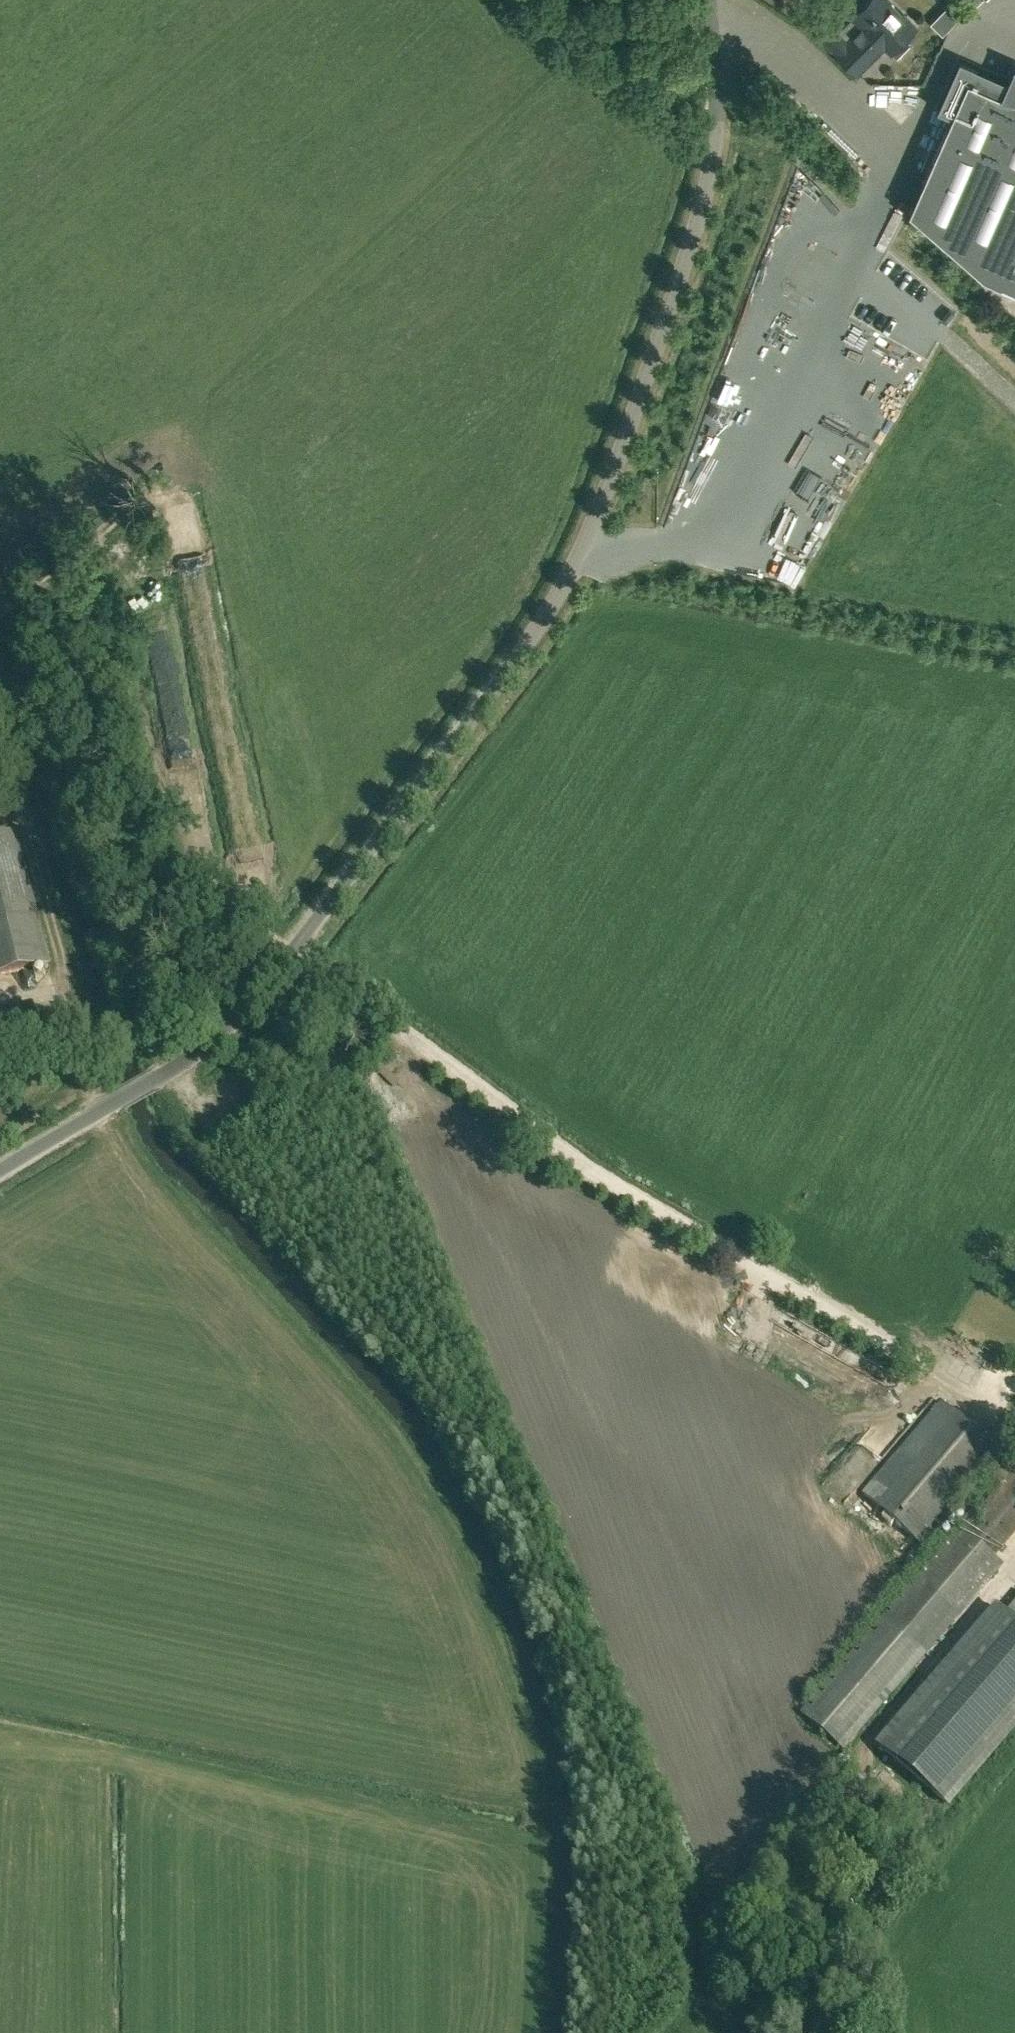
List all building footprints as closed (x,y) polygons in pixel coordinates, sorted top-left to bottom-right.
[(916,26),(903,13),(902,15),(889,2),(890,0),(868,0),(861,7),(866,11),(855,22),(859,26),(834,51),(856,73),(884,45),(890,52),(916,26)] [(951,3),(931,23),(942,34),(962,13),(951,3)] [(1006,99),(1012,83),(959,60),(937,110),(951,116),(908,213),(982,277),(1014,292),(1014,103),(1006,99)] [(0,833),(0,977),(50,964),(16,830),(0,833)] [(860,1493),(924,1548),(988,1474),(1001,1484),(1014,1467),(940,1401),(860,1493)] [(1001,1484),(962,1529),(995,1558),(1014,1534),(1014,1467),(1001,1484)] [(962,1529),(959,1527),(802,1708),(846,1747),(1003,1565),(995,1558),(962,1529)] [(997,1608),(879,1745),(948,1806),(1014,1728),(1014,1623),(997,1608)]
